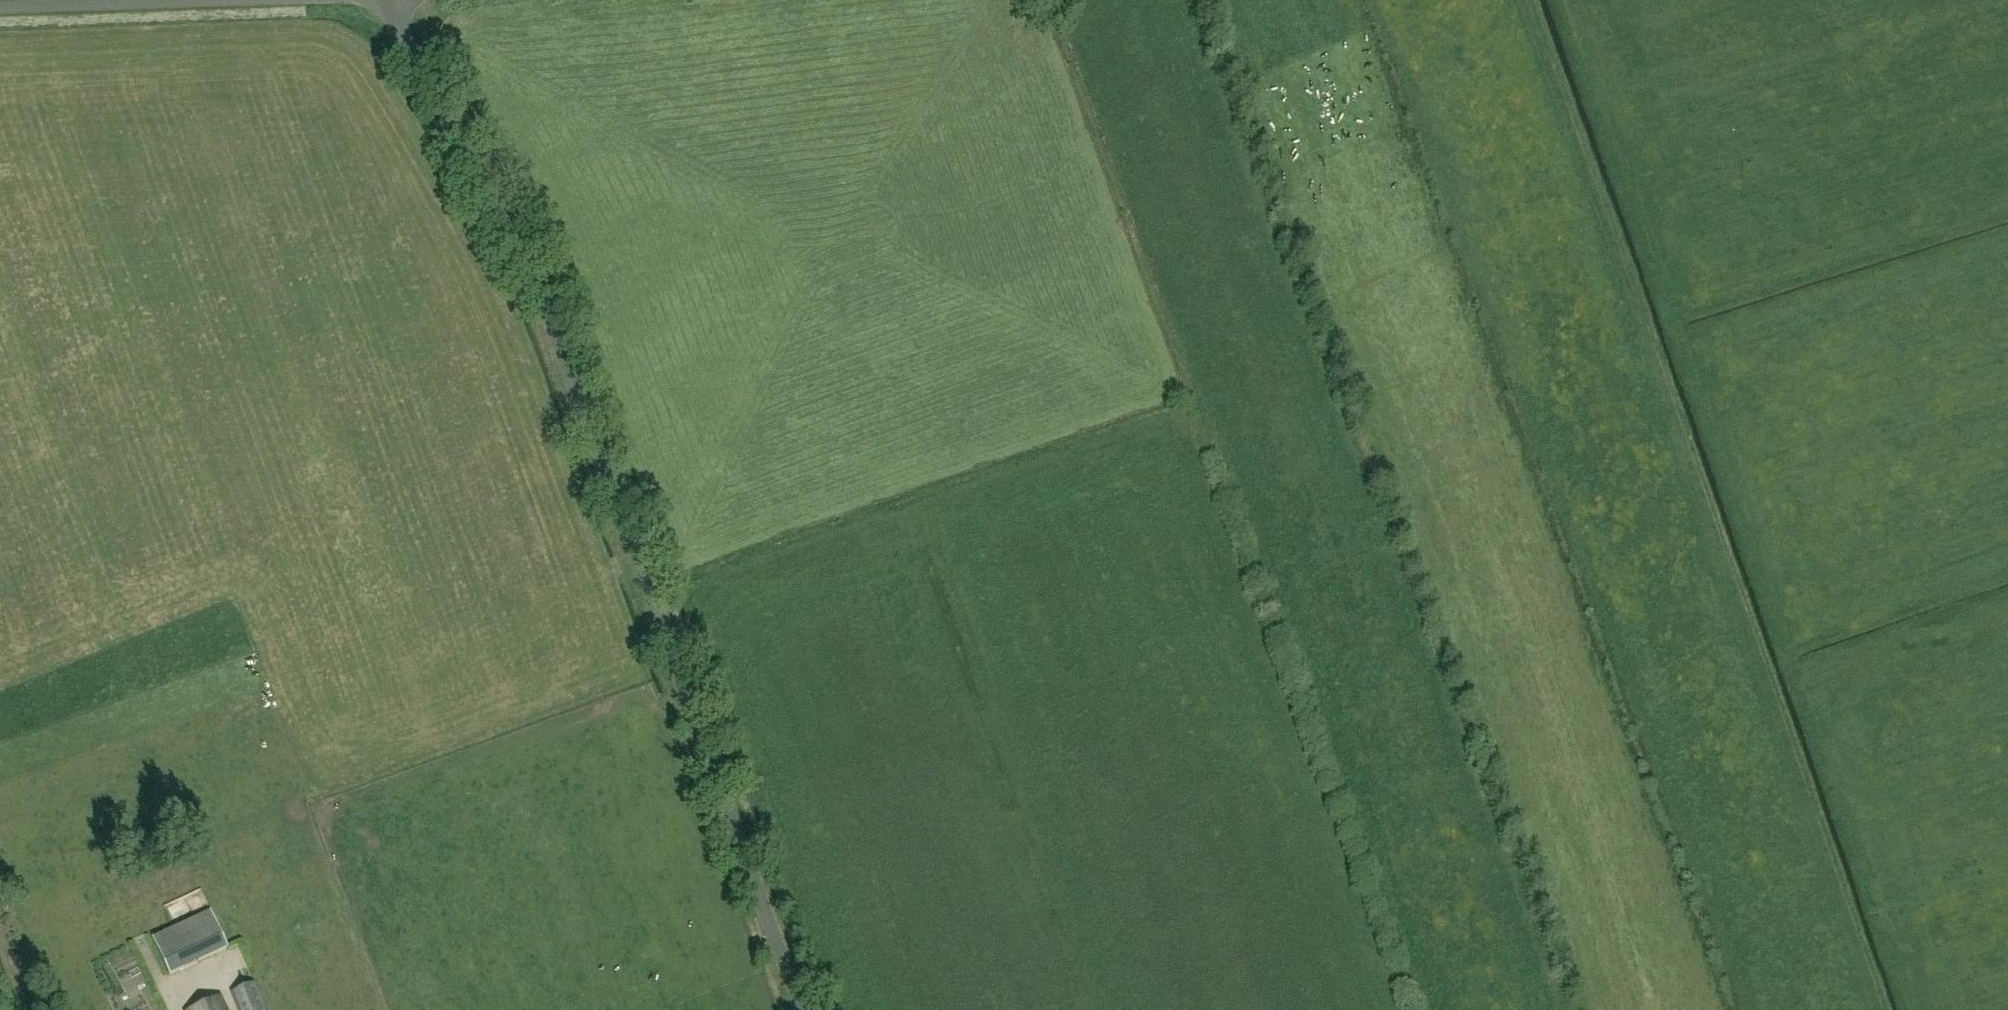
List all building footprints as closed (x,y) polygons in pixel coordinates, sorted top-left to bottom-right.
[(211,912),(154,938),(170,975),(228,949),(211,912)] [(114,975),(120,999),(113,1000),(116,1009),(136,1004),(128,972),(114,975)] [(233,991),(240,1009),(266,1009),(256,982),(233,991)] [(192,1009),(226,1009),(220,997),(192,1009)]
